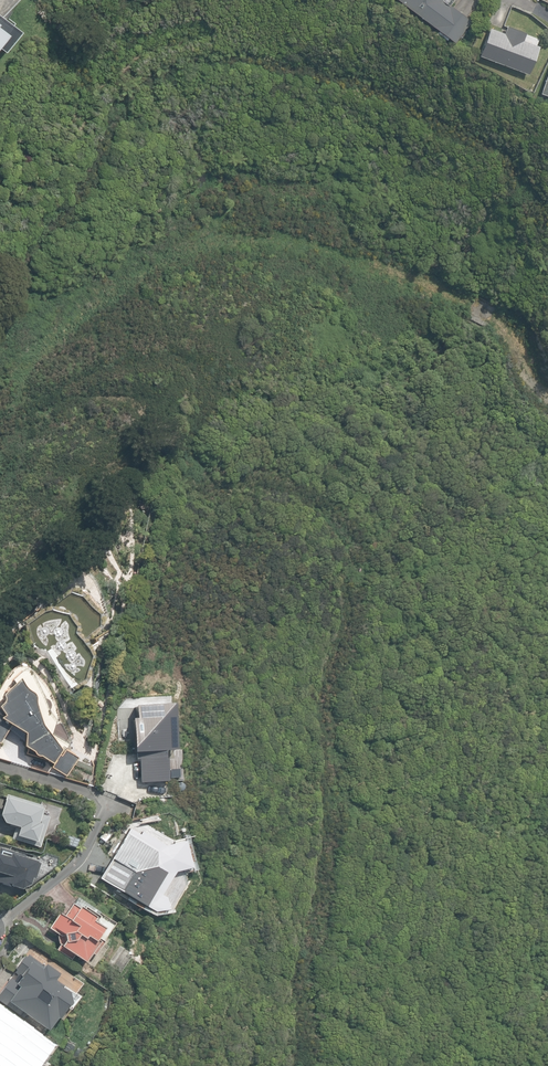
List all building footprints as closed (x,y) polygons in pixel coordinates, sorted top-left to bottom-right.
[(455,42),(470,22),(448,5),(448,6),(441,1),(442,0),(400,0),(455,42)] [(0,18),(0,52),(1,53),(17,32),(11,26),(13,23),(4,16),(1,19),(0,18)] [(478,56),(527,74),(537,46),(522,40),(525,32),(506,25),(503,33),(488,27),(478,56)] [(539,92),(547,96),(547,68),(539,92)] [(10,726),(10,724),(25,734),(24,747),(26,753),(40,756),(52,763),(53,768),(66,776),(77,759),(65,751),(65,748),(68,744),(53,734),(56,720),(44,700),(31,671),(26,670),(12,680),(15,685),(2,695),(3,700),(2,703),(0,705),(0,710),(5,716),(0,719),(0,717),(0,743),(10,726)] [(138,751),(139,780),(166,778),(164,749),(174,748),(172,703),(135,705),(136,716),(131,717),(133,751),(138,751)] [(39,847),(49,817),(40,814),(41,809),(42,806),(5,795),(0,810),(0,816),(4,823),(15,826),(11,839),(39,847)] [(159,911),(162,911),(164,910),(166,910),(165,898),(160,895),(175,871),(177,871),(180,870),(182,869),(184,867),(185,865),(186,862),(187,860),(187,857),(186,855),(185,852),(184,850),(182,848),(180,847),(177,846),(175,845),(172,845),(170,846),(167,847),(142,831),(140,835),(129,829),(99,878),(151,910),(153,908),(155,909),(157,910),(159,911)] [(65,845),(76,848),(78,839),(67,836),(65,845)] [(21,889),(29,885),(31,878),(33,879),(38,864),(35,863),(36,862),(26,859),(24,856),(0,848),(0,882),(2,882),(1,884),(11,887),(11,886),(21,889)] [(73,955),(85,963),(91,954),(94,956),(115,924),(75,898),(63,916),(57,912),(47,927),(58,934),(57,936),(58,943),(59,944),(56,950),(70,960),(73,955)] [(47,1031),(56,1017),(58,1019),(67,1007),(70,1008),(79,996),(55,979),(58,975),(43,964),(42,965),(27,954),(25,957),(23,956),(14,968),(16,970),(14,973),(18,976),(15,980),(11,977),(0,991),(0,1000),(7,1007),(9,1004),(47,1031)] [(33,1050),(32,1040),(19,1030),(22,1027),(0,1011),(0,1065),(21,1065),(33,1050)] [(76,1045),(68,1040),(62,1050),(69,1055),(76,1045)] [(84,1050),(78,1046),(73,1056),(78,1059),(84,1050)]
